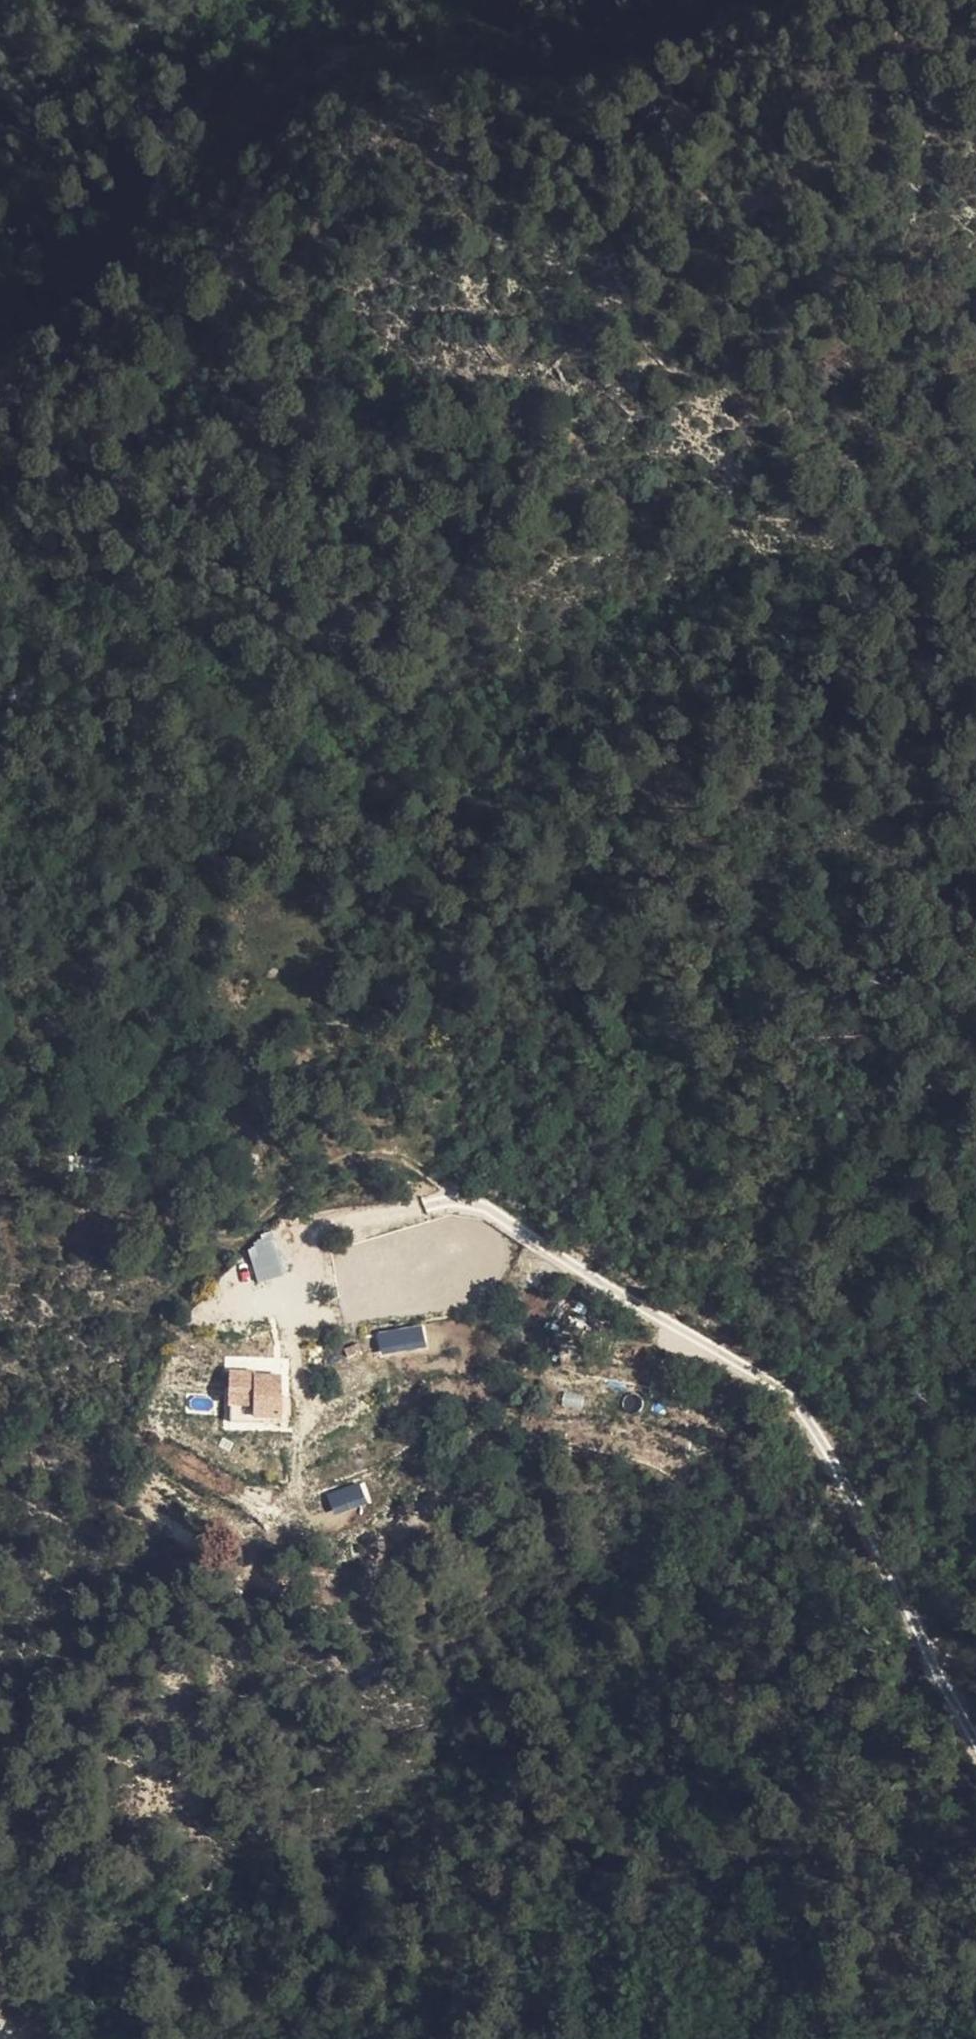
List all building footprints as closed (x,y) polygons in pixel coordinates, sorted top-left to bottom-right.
[(423,1326),(376,1330),(379,1353),(425,1348),(423,1326)] [(235,1380),(260,1378),(260,1372),(234,1372),(235,1380)] [(257,1382),(260,1382),(260,1378),(235,1380),(235,1393),(238,1392),(257,1392),(257,1382)] [(288,1402),(287,1381),(260,1382),(257,1382),(257,1392),(258,1419),(271,1418),(289,1418),(288,1402)] [(241,1420),(258,1419),(257,1392),(238,1392),(241,1420)] [(271,1425),(271,1418),(258,1419),(241,1420),(241,1427),(271,1425)] [(333,1513),(365,1501),(358,1482),(326,1493),(333,1513)]
